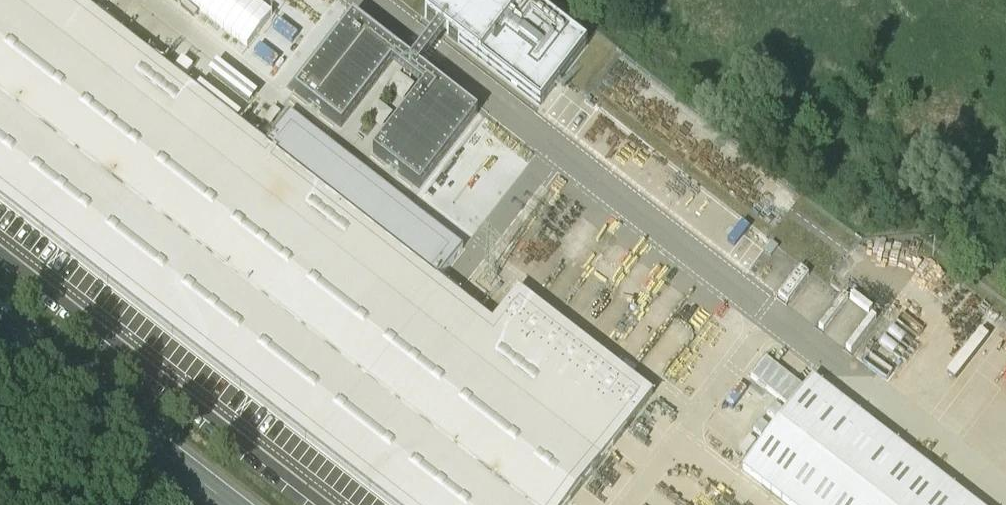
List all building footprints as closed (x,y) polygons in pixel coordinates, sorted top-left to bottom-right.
[(392,504),(567,504),(626,430),(625,429),(492,325),(492,324),(437,282),(264,147),(75,0),(0,0),(0,200),(392,504)] [(585,48),(523,0),(440,0),(427,17),(541,106),(585,48)] [(372,156),(419,193),(479,115),(353,18),(295,94),(340,129),(391,64),(423,90),(372,156)] [(463,250),(289,115),(264,147),(437,282),(463,250)] [(799,270),(778,298),(787,305),(809,277),(799,270)] [(930,413),(1005,313),(971,288),(896,387),(930,413)] [(652,396),(518,291),(492,324),(492,325),(625,429),(626,430),(652,396)] [(843,296),(819,329),(823,332),(848,300),(843,296)] [(872,310),(853,296),(850,300),(869,315),(872,310)] [(871,317),(846,350),(851,354),(876,320),(871,317)] [(812,379),(742,469),(788,504),(973,504),(812,379)]
